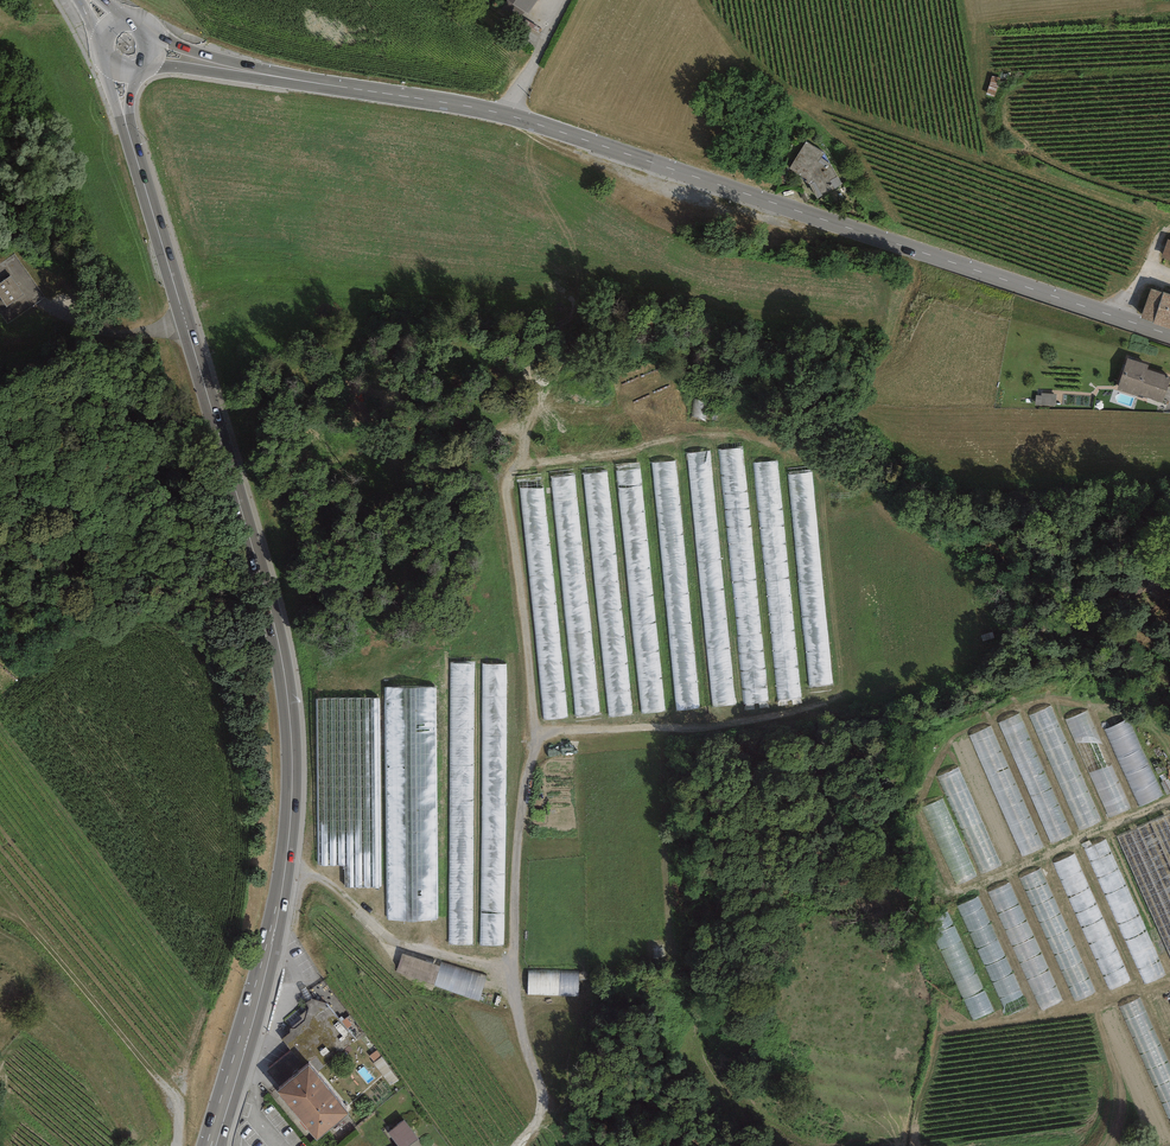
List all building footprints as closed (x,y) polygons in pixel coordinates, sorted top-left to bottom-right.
[(527,14),(537,0),(507,0),(527,14)] [(824,153),(806,141),(790,168),(806,179),(806,182),(809,184),(817,199),(842,185),(830,164),(824,153)] [(15,253),(0,263),(0,313),(7,323),(45,298),(15,253)] [(1151,288),(1141,318),(1169,328),(1169,294),(1163,292),(1163,293),(1151,288)] [(1127,358),(1117,390),(1139,397),(1139,396),(1163,403),(1169,381),(1169,377),(1147,369),(1149,365),(1127,358)] [(744,449),(719,451),(743,708),(768,705),(744,449)] [(711,453),(687,455),(712,709),(736,706),(711,453)] [(779,462),(753,464),(775,703),(801,701),(779,462)] [(628,467),(606,469),(632,723),(655,721),(628,467)] [(675,467),(651,470),(675,711),(699,709),(675,467)] [(816,472),(787,475),(809,689),(838,686),(816,472)] [(598,475),(575,477),(601,726),(623,724),(598,475)] [(534,481),(510,484),(536,740),(560,737),(534,481)] [(475,666),(449,666),(447,946),(473,946),(475,666)] [(508,666),(483,666),(480,946),(504,946),(508,666)] [(436,690),(386,690),(388,921),(437,921),(436,690)] [(378,699),(317,700),(318,865),(345,865),(345,889),(379,889),(378,699)] [(1050,710),(1026,720),(1078,835),(1102,824),(1050,710)] [(1087,713),(1065,722),(1107,820),(1130,810),(1087,713)] [(1021,716),(998,726),(1050,847),(1072,837),(1021,716)] [(1128,721),(1104,732),(1138,810),(1163,799),(1128,721)] [(990,729),(969,738),(1023,860),(1045,851),(990,729)] [(959,769),(938,778),(981,876),(1003,867),(959,769)] [(943,800),(921,810),(955,887),(977,878),(943,800)] [(1151,822),(1169,865),(1169,814),(1151,822)] [(1117,841),(1169,961),(1169,873),(1150,827),(1117,841)] [(1086,852),(1145,988),(1169,977),(1169,976),(1112,841),(1086,852)] [(1075,857),(1052,867),(1109,994),(1131,984),(1075,857)] [(1042,870),(1019,880),(1073,1004),(1096,995),(1042,870)] [(1010,885),(986,896),(1040,1015),(1064,1004),(1010,885)] [(979,899),(956,909),(1007,1020),(1030,1009),(979,899)] [(948,911),(925,922),(973,1025),(996,1014),(948,911)] [(442,960),(404,950),(399,969),(433,985),(442,960)] [(488,975),(442,960),(433,985),(479,1000),(488,975)] [(562,972),(528,971),(527,996),(561,997),(562,972)] [(268,1067),(278,1079),(310,1054),(318,1064),(349,1040),(346,1036),(352,1031),(327,999),(310,994),(307,997),(305,1002),(303,1016),(283,1032),(287,1040),(292,1048),(274,1063),(268,1067)] [(1119,1009),(1169,1125),(1169,1064),(1142,999),(1119,1009)] [(318,1064),(310,1054),(278,1079),(319,1125),(348,1102),(318,1064)] [(405,1113),(388,1125),(401,1143),(397,1145),(405,1145),(421,1134),(405,1113)]
